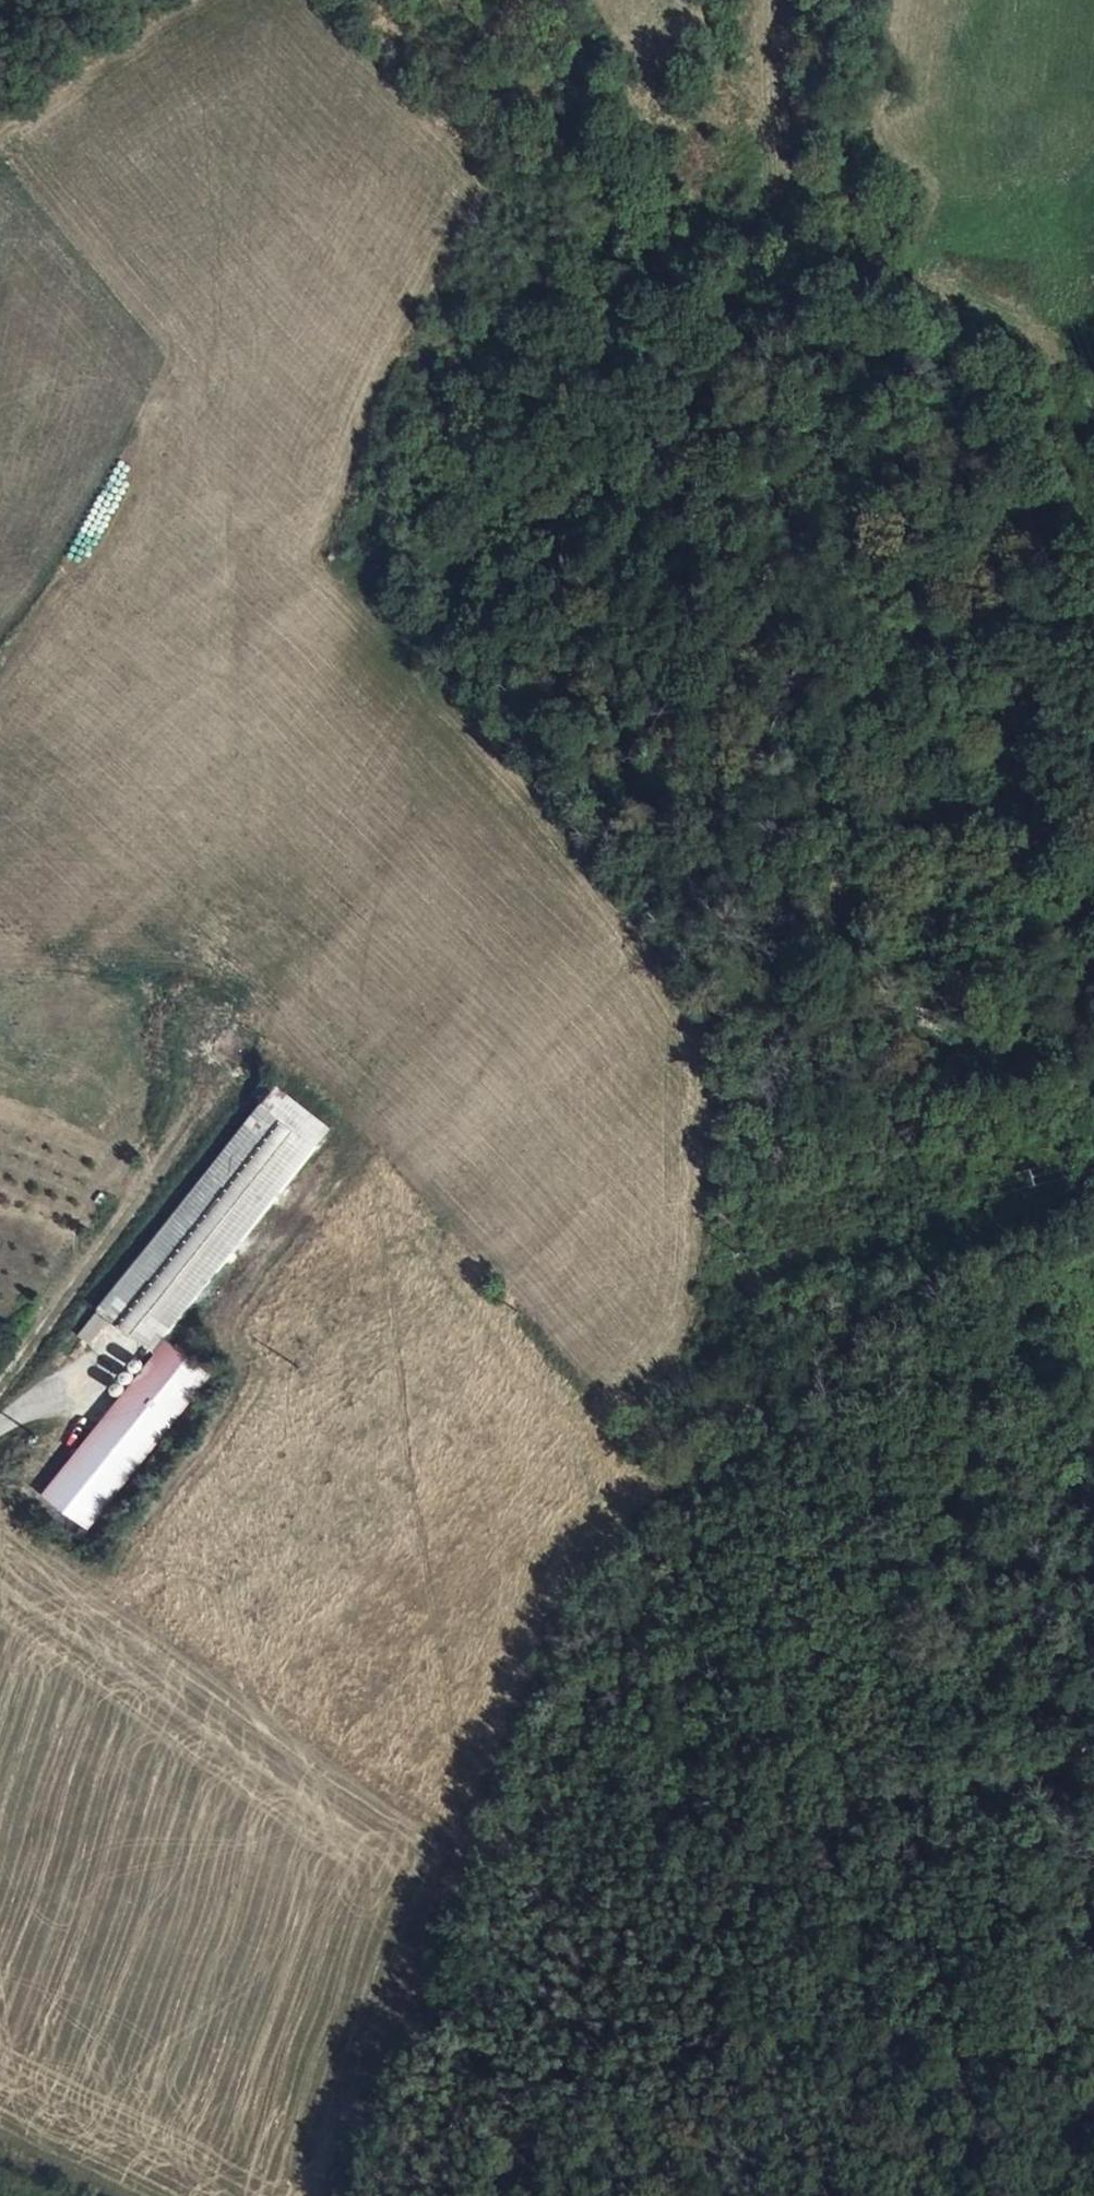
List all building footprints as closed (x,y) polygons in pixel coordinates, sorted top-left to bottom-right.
[(313,1144),(263,1102),(98,1307),(149,1349),(313,1144)] [(158,1356),(54,1482),(96,1517),(200,1390),(158,1356)]
